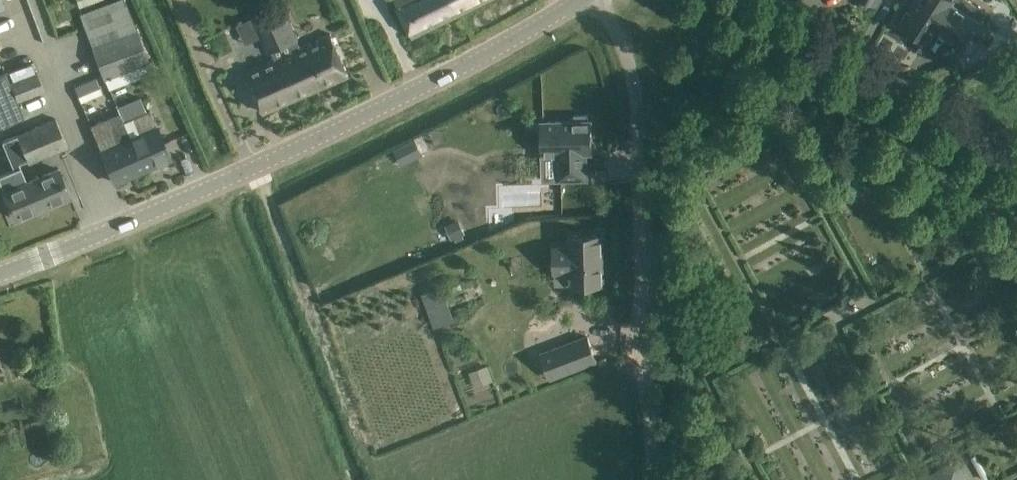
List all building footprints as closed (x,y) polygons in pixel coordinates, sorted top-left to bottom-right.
[(403,20),(412,38),(460,14),(453,0),(393,0),(403,20)] [(460,14),(489,0),(453,0),(460,14)] [(906,11),(901,19),(905,21),(903,24),(928,40),(936,27),(964,45),(987,10),(972,0),(918,0),(910,14),(906,11)] [(283,4),(253,17),(268,52),(298,39),(283,4)] [(138,31),(92,49),(103,80),(127,71),(131,81),(158,70),(154,59),(149,61),(138,31)] [(292,51),(245,71),(255,94),(263,113),(349,75),(341,57),(330,34),(322,37),(307,44),(301,46),(292,51)] [(947,74),(950,73),(949,71),(948,67),(945,69),(940,71),(936,72),(938,77),(938,78),(942,76),(947,74)] [(18,100),(25,97),(44,90),(37,72),(12,82),(18,100)] [(0,76),(0,127),(24,117),(6,73),(0,76)] [(80,102),(102,93),(95,78),(74,87),(80,102)] [(120,113),(90,126),(114,182),(170,158),(150,110),(147,111),(140,96),(117,106),(120,113)] [(558,180),(586,179),(585,153),(591,153),(591,120),(588,121),(588,116),(574,116),(574,121),(541,122),(542,154),(557,153),(558,180)] [(21,133),(15,136),(25,161),(26,164),(49,154),(65,147),(54,119),(37,126),(21,133)] [(0,175),(0,184),(3,191),(3,192),(13,218),(69,195),(58,169),(24,183),(17,164),(25,161),(15,136),(2,141),(14,169),(0,175)] [(408,144),(395,151),(403,165),(416,158),(408,144)] [(455,221),(445,225),(452,240),(462,235),(455,221)] [(570,285),(603,284),(601,235),(569,235),(570,247),(554,247),(554,271),(570,271),(570,285)] [(435,325),(452,318),(440,287),(423,294),(435,325)] [(596,360),(587,336),(541,354),(550,378),(596,360)] [(990,479),(976,455),(972,457),(984,479),(987,479),(990,479)] [(924,476),(927,479),(972,479),(958,456),(924,476)]
